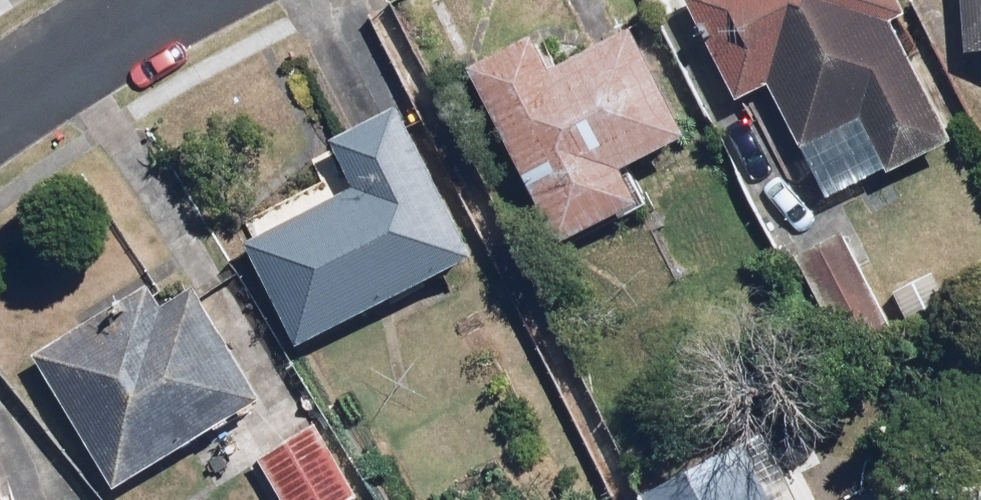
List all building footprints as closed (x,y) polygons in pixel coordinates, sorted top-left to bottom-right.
[(892,21),(905,14),(898,0),(682,0),(732,99),(771,79),(805,147),(858,120),(882,169),(949,135),(892,21)] [(966,51),(980,51),(980,0),(963,0),(966,51)] [(536,38),(469,71),(554,243),(638,201),(622,170),(687,137),(633,29),(552,70),(536,38)] [(293,348),(473,259),(399,110),(319,150),(329,170),(308,181),(318,202),(240,241),(293,348)] [(896,333),(857,263),(812,288),(851,358),(896,333)] [(114,490),(260,399),(191,290),(166,306),(150,281),(31,355),(114,490)] [(314,429),(252,468),(273,499),(352,499),(356,497),(314,429)] [(763,434),(640,493),(644,499),(795,499),(763,434)]
